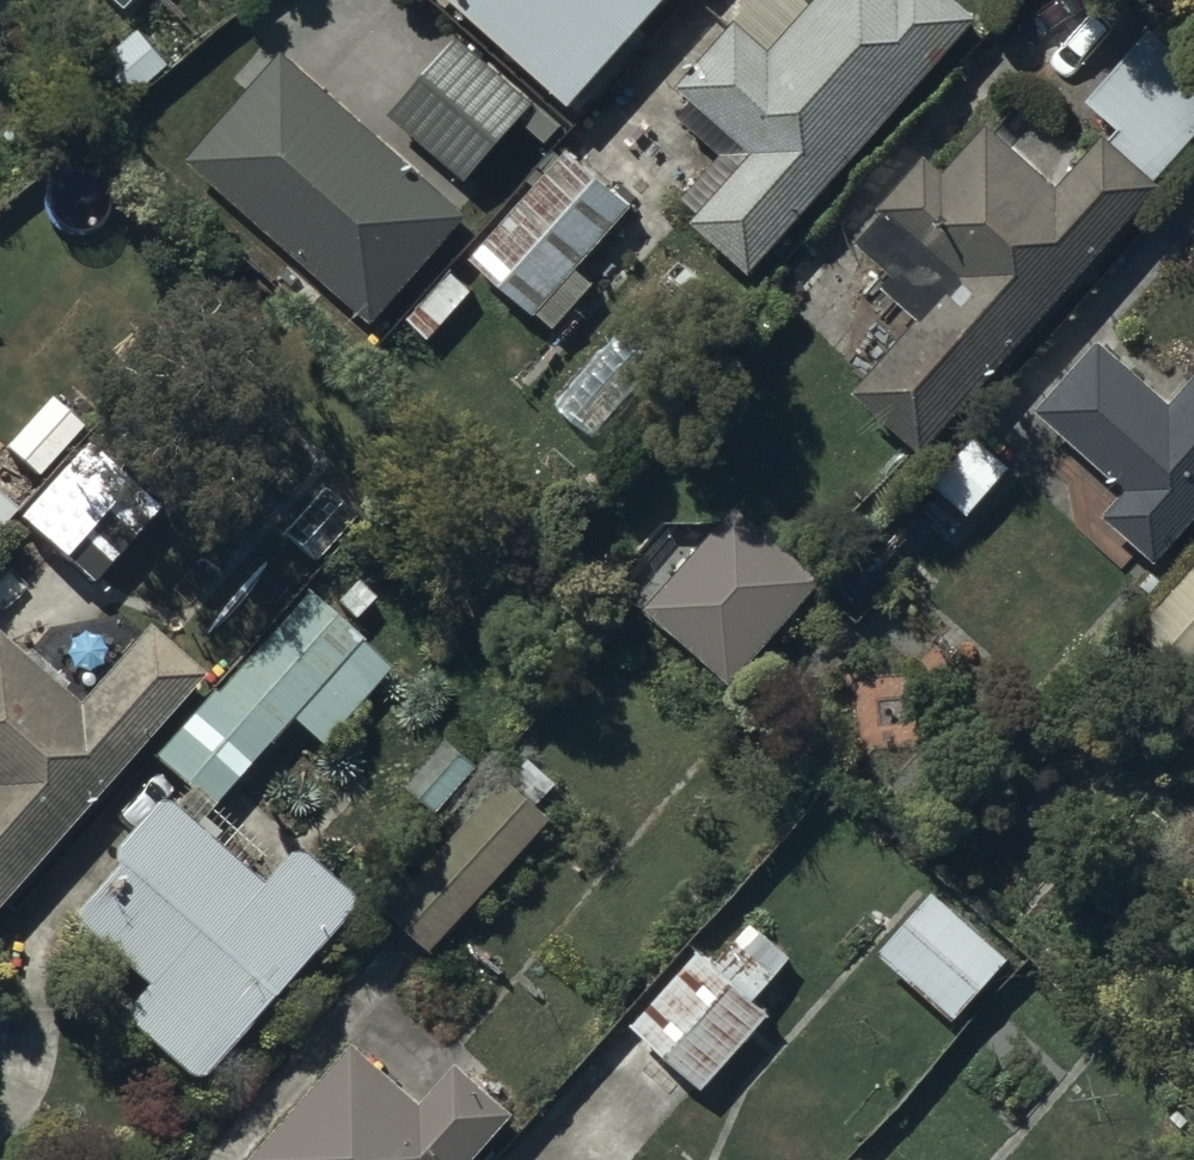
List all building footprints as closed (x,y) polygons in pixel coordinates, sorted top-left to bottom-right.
[(572,108),(667,0),(452,0),(572,108)] [(738,23),(680,87),(694,100),(680,117),(724,157),(684,202),(699,215),(692,223),(753,276),(980,20),(957,0),(818,0),(771,53),(738,23)] [(172,64),(139,27),(93,70),(126,106),(172,64)] [(856,392),(925,455),(1164,187),(1158,181),(1193,141),(1193,65),(1154,30),(1090,103),(1120,129),(1109,141),(1104,136),(1096,146),(1032,89),(996,129),(988,122),(944,172),(929,159),(883,210),(888,214),(859,246),(893,276),(884,287),(920,319),(856,392)] [(536,105),(459,37),(391,116),(468,183),(536,105)] [(469,216),(283,50),(187,161),(293,258),(278,275),(311,305),(328,286),(375,326),(469,216)] [(636,207),(569,145),(467,256),(533,316),(536,313),(554,329),(595,284),(579,269),(636,207)] [(1037,413),(1126,494),(1105,517),(1156,564),(1193,523),(1193,375),(1170,401),(1104,340),(1037,413)] [(904,507),(948,548),(1014,474),(972,435),(904,507)] [(89,446),(21,523),(98,589),(165,512),(89,446)] [(16,512),(0,498),(0,530),(16,512)] [(823,586),(735,507),(644,608),(732,687),(823,586)] [(1193,680),(1193,565),(1137,631),(1193,680)] [(212,689),(150,759),(184,790),(169,809),(193,829),(290,721),(320,749),(393,668),(305,591),(216,693),(212,689)] [(202,678),(144,627),(75,705),(0,638),(0,907),(202,678)] [(450,738),(408,787),(448,821),(490,772),(450,738)] [(557,785),(529,759),(514,775),(511,773),(384,910),(434,954),(554,818),(540,804),(557,785)] [(123,1024),(185,1079),(186,1080),(187,1080),(188,1080),(189,1080),(190,1080),(191,1080),(192,1080),(194,1080),(196,1080),(197,1080),(199,1080),(201,1079),(349,912),(350,911),(350,910),(350,909),(350,907),(349,905),(349,904),(349,903),(348,901),(347,900),(347,899),(346,898),(345,897),(301,858),(300,858),(298,858),(297,857),(296,857),(295,857),(293,857),(292,857),(290,858),(289,858),(288,858),(287,858),(285,859),(259,887),(159,802),(109,855),(115,861),(76,903),(76,904),(75,906),(74,907),(74,909),(74,910),(73,911),(73,912),(73,914),(73,915),(73,916),(73,917),(73,918),(73,919),(73,921),(73,922),(74,923),(74,924),(74,925),(75,926),(75,927),(75,928),(76,929),(76,930),(77,931),(77,932),(78,932),(142,989),(123,1009),(123,1010),(122,1011),(122,1012),(122,1014),(122,1015),(121,1016),(121,1017),(122,1019),(122,1020),(122,1021),(122,1022),(123,1023),(123,1024)] [(943,884),(879,954),(955,1023),(1019,954),(943,884)] [(700,951),(634,1028),(705,1091),(775,1012),(758,998),(794,958),(752,921),(714,963),(700,951)] [(250,1159),(478,1159),(518,1116),(459,1064),(425,1102),(356,1041),(250,1159)]
